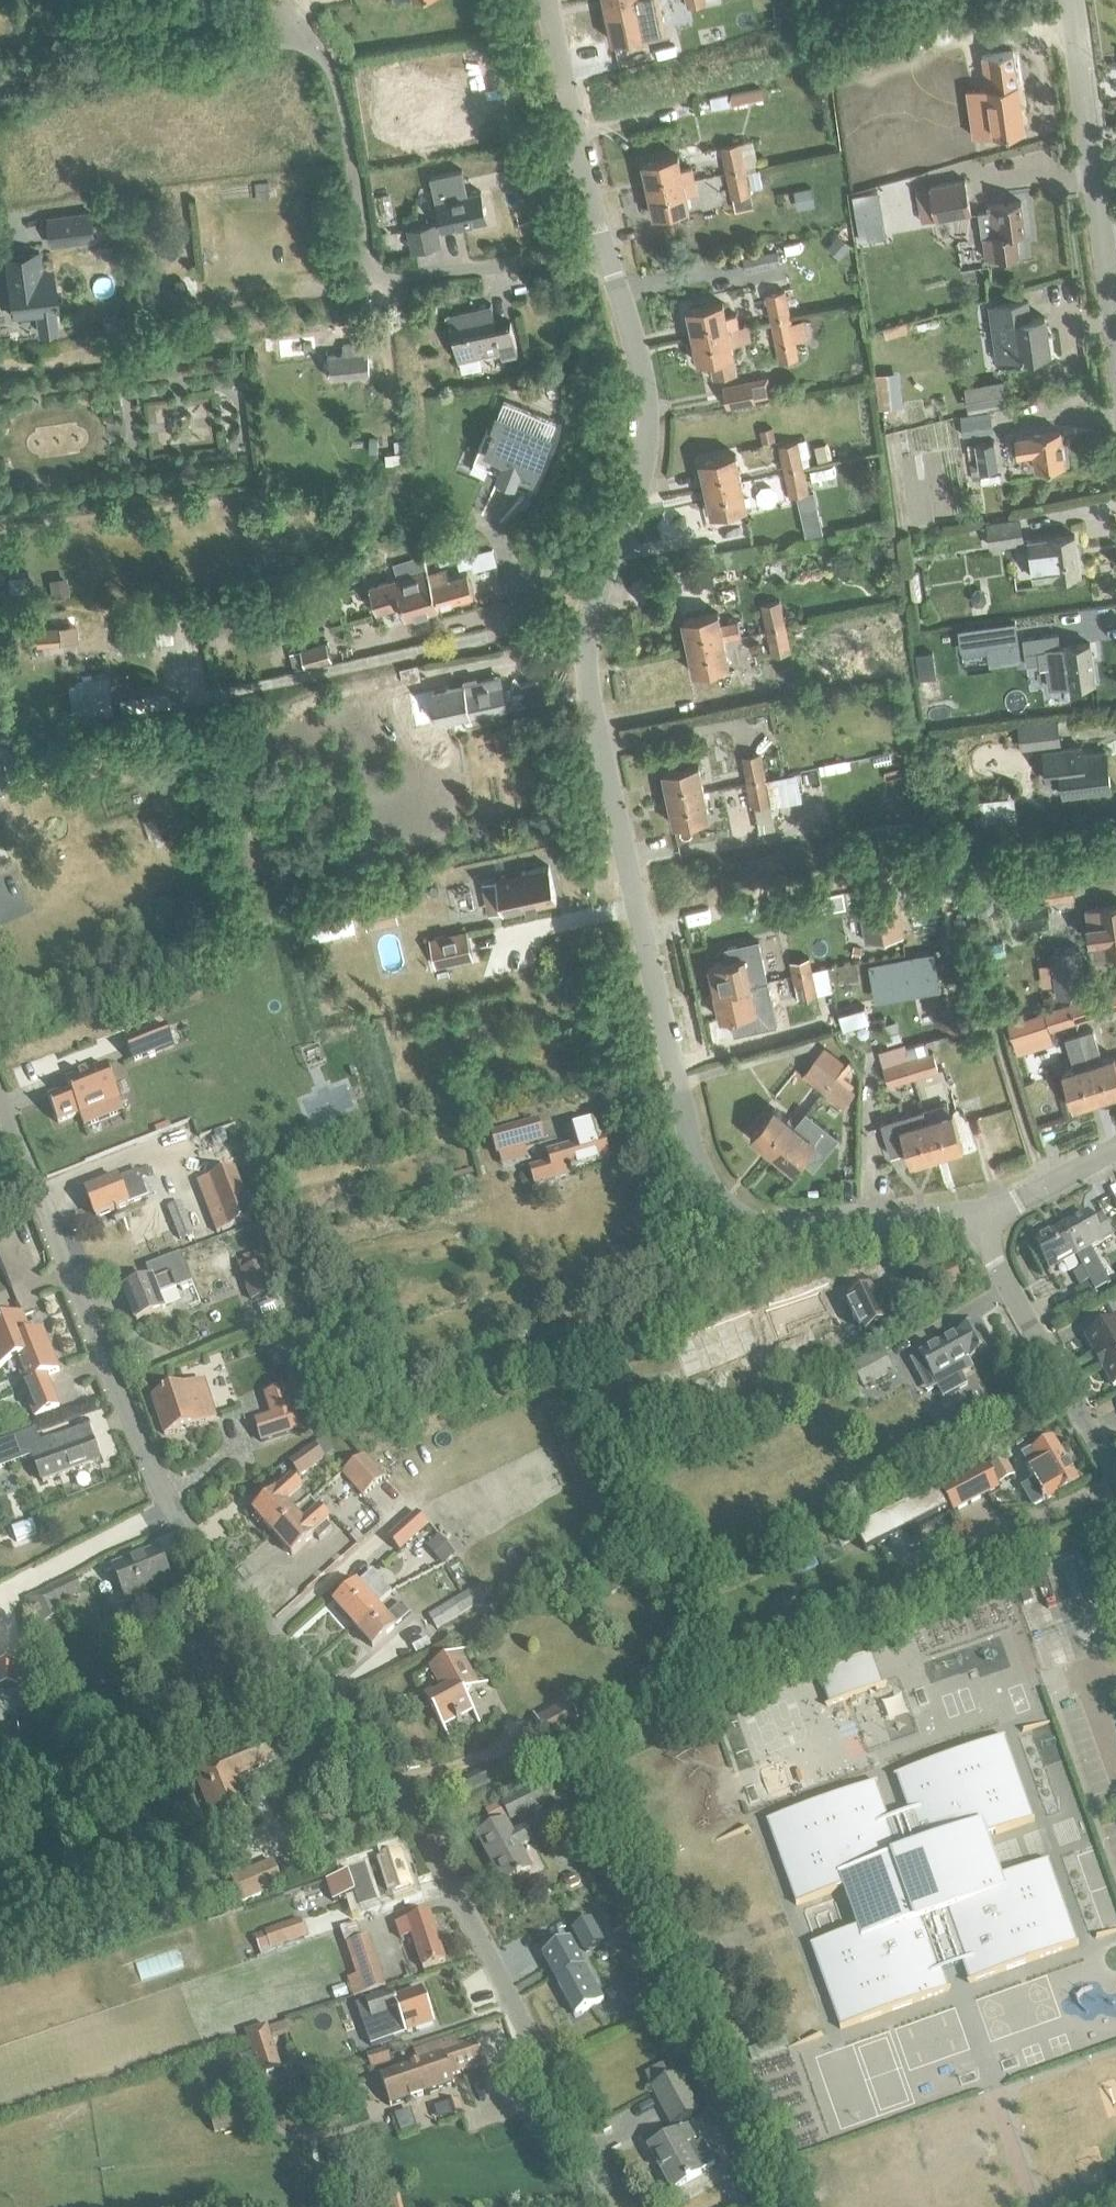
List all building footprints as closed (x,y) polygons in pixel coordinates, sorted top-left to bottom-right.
[(608,24),(612,42),(665,30),(659,0),(603,0),(608,24)] [(713,14),(697,17),(699,26),(715,23),(713,14)] [(950,59),(952,70),(969,68),(970,75),(984,73),(985,86),(1016,81),(1012,50),(981,54),(982,62),(969,64),(968,56),(950,59)] [(381,78),(389,113),(410,108),(403,73),(381,78)] [(757,88),(730,93),(732,104),(742,102),(741,99),(759,96),(757,88)] [(423,99),(429,128),(465,119),(459,91),(423,99)] [(710,98),(712,108),(730,104),(728,94),(710,98)] [(753,139),(720,146),(726,171),(746,167),(746,165),(757,163),(753,139)] [(678,154),(641,162),(647,189),(684,180),(694,179),(692,168),(682,170),(678,154)] [(746,167),(726,171),(731,198),(740,196),(751,193),(750,188),(747,171),(746,167)] [(461,168),(430,176),(436,200),(442,229),(488,219),(481,190),(467,193),(461,168)] [(747,171),(750,188),(762,186),(758,169),(747,171)] [(694,179),(647,190),(652,215),(689,207),(686,194),(696,192),(694,179)] [(929,185),(935,218),(970,212),(964,179),(929,185)] [(268,181),(255,183),(257,198),(270,197),(268,181)] [(794,189),(797,208),(814,206),(811,186),(794,189)] [(740,196),(731,198),(733,206),(742,204),(740,196)] [(977,211),(981,236),(983,236),(986,258),(1019,253),(1016,233),(1024,231),(1020,200),(987,204),(987,209),(977,211)] [(48,216),(51,245),(96,239),(92,210),(48,216)] [(407,227),(412,250),(441,243),(436,221),(407,227)] [(839,236),(830,246),(841,255),(850,245),(839,236)] [(742,256),(746,271),(779,264),(776,249),(742,256)] [(39,251),(4,255),(7,281),(11,314),(37,311),(39,330),(56,328),(54,309),(57,308),(53,275),(52,269),(41,271),(39,251)] [(765,294),(770,319),(790,315),(786,290),(765,294)] [(1000,358),(1047,351),(1042,316),(1030,318),(1028,300),(993,305),(1000,358)] [(688,309),(693,335),(739,325),(736,314),(726,316),(723,302),(688,309)] [(500,348),(502,355),(518,352),(511,320),(496,324),(491,305),(449,316),(459,360),(460,360),(463,370),(482,366),(479,353),(500,348)] [(790,315),(770,319),(779,361),(799,357),(790,315)] [(912,319),(885,327),(888,337),(915,330),(912,319)] [(739,325),(693,335),(699,362),(711,360),(715,376),(737,372),(731,341),(742,339),(739,325)] [(362,341),(277,351),(279,368),(276,368),(280,397),(370,387),(367,358),(364,358),(362,341)] [(578,349),(569,351),(572,368),(583,366),(585,366),(582,349),(578,349)] [(876,374),(879,408),(901,405),(898,372),(876,374)] [(769,378),(724,387),(728,406),(755,400),(755,398),(772,395),(769,378)] [(1004,384),(965,390),(968,408),(1006,402),(1004,384)] [(960,415),(963,436),(993,431),(990,410),(960,415)] [(473,457),(499,468),(497,472),(514,479),(517,471),(531,478),(548,438),(496,416),(490,429),(486,427),(473,457)] [(771,427),(759,429),(761,442),(773,440),(771,427)] [(1016,435),(1018,454),(1034,452),(1036,467),(1064,463),(1060,429),(1016,435)] [(778,444),(783,468),(803,464),(802,457),(811,455),(807,438),(778,444)] [(976,442),(967,443),(969,458),(977,457),(978,461),(970,462),(972,479),(980,478),(979,470),(998,467),(995,440),(976,442)] [(824,443),(814,445),(818,461),(828,458),(824,443)] [(698,460),(704,488),(739,478),(734,452),(698,460)] [(803,464),(783,468),(789,496),(797,494),(809,491),(803,464)] [(739,478),(704,488),(710,515),(746,507),(739,478)] [(809,491),(797,494),(800,506),(816,503),(813,490),(809,491)] [(986,521),(990,547),(1024,542),(1020,516),(986,521)] [(1029,540),(1034,579),(1055,576),(1080,573),(1074,534),(1029,540)] [(437,550),(441,561),(455,557),(458,566),(471,562),(473,568),(495,561),(491,549),(474,554),(471,546),(454,551),(452,546),(437,550)] [(397,577),(367,586),(375,611),(400,603),(404,616),(438,606),(437,604),(438,603),(438,602),(428,571),(427,572),(426,568),(422,555),(422,554),(393,562),(393,563),(397,577)] [(445,566),(428,571),(438,602),(438,603),(473,593),(466,571),(454,574),(448,576),(445,566)] [(921,598),(918,571),(909,572),(912,600),(921,598)] [(66,576),(49,579),(52,596),(69,593),(66,576)] [(975,590),(972,594),(972,599),(976,603),(981,603),(984,599),(984,594),(981,590),(975,590)] [(761,604),(766,630),(786,626),(781,600),(761,604)] [(682,619),(687,647),(722,639),(739,635),(736,620),(719,624),(717,612),(682,619)] [(115,619),(118,649),(153,646),(146,616),(115,619)] [(1015,621),(958,629),(961,648),(987,645),(990,664),(1020,659),(1015,621)] [(786,626),(766,630),(772,655),(791,651),(786,626)] [(55,627),(33,630),(35,645),(57,643),(55,627)] [(1023,638),(1024,652),(1026,665),(1038,663),(1039,668),(1046,667),(1049,687),(1095,681),(1089,643),(1059,647),(1057,634),(1023,638)] [(722,639),(687,647),(693,673),(728,666),(722,639)] [(301,648),(305,664),(331,657),(326,641),(301,648)] [(416,693),(423,723),(470,712),(471,713),(506,705),(499,673),(478,678),(475,675),(464,677),(463,682),(416,693)] [(107,676),(76,680),(82,718),(112,713),(107,676)] [(1019,723),(1022,747),(1059,742),(1056,718),(1019,723)] [(938,750),(950,755),(954,744),(942,740),(938,750)] [(1043,750),(1047,780),(1062,778),(1064,795),(1110,789),(1106,750),(1082,753),(1081,746),(1043,750)] [(741,756),(746,781),(766,777),(761,752),(741,756)] [(845,760),(818,765),(820,775),(847,770),(845,760)] [(662,772),(667,797),(703,790),(698,764),(662,772)] [(766,777),(746,781),(752,807),(771,803),(766,777)] [(703,790),(667,797),(673,825),(709,817),(703,790)] [(1016,814),(1019,814),(1017,796),(975,799),(976,810),(974,811),(976,827),(976,829),(1017,826),(1017,823),(1016,814)] [(472,833),(484,834),(485,824),(473,822),(472,833)] [(911,823),(888,826),(890,836),(913,833),(911,823)] [(503,912),(556,900),(549,865),(495,877),(503,912)] [(1049,884),(1045,884),(1046,901),(1074,898),(1073,881),(1070,881),(1069,872),(1048,874),(1049,884)] [(894,892),(858,899),(865,942),(902,936),(894,892)] [(984,898),(978,904),(980,912),(988,914),(994,909),(992,901),(984,898)] [(789,901),(783,903),(786,915),(801,911),(799,901),(798,899),(789,901)] [(393,903),(363,910),(367,929),(398,922),(393,903)] [(1087,925),(1091,925),(1095,955),(1115,952),(1115,905),(1100,907),(1085,908),(1087,925)] [(965,917),(953,919),(955,938),(967,936),(965,917)] [(726,961),(707,966),(713,993),(749,983),(763,979),(767,978),(757,939),(723,948),(726,961)] [(1002,940),(987,944),(990,957),(1005,954),(1002,940)] [(1051,951),(1057,995),(1085,991),(1079,947),(1051,951)] [(809,956),(789,961),(792,973),(812,969),(809,956)] [(886,961),(884,964),(884,968),(887,971),(891,972),(894,971),(897,968),(896,964),(894,961),(890,960),(886,961)] [(812,969),(792,973),(798,999),(817,994),(817,993),(832,989),(827,966),(812,969)] [(749,983),(713,993),(719,1018),(755,1010),(752,998),(766,995),(763,979),(749,983)] [(1067,1003),(1073,1022),(1100,1014),(1115,1009),(1115,990),(1095,996),(1094,995),(1067,1003)] [(942,991),(928,993),(928,995),(932,1020),(933,1022),(947,1020),(942,991)] [(1073,1022),(1067,1003),(1045,1010),(1051,1029),(1073,1022)] [(1043,1011),(1007,1022),(1013,1042),(1049,1031),(1043,1011)] [(895,1021),(881,1025),(887,1043),(901,1039),(895,1021)] [(169,1023),(126,1039),(133,1058),(177,1042),(169,1023)] [(1078,1032),(1099,1098),(1115,1093),(1115,1062),(1113,1056),(1102,1059),(1092,1028),(1078,1032)] [(1073,1068),(1060,1072),(1071,1107),(1099,1098),(1078,1032),(1064,1037),(1073,1068)] [(909,1058),(906,1059),(912,1078),(939,1070),(933,1050),(927,1052),(923,1038),(905,1044),(909,1058)] [(802,1074),(822,1091),(835,1075),(846,1063),(825,1046),(802,1074)] [(912,1078),(906,1059),(883,1066),(890,1085),(912,1078)] [(69,1091),(48,1099),(59,1126),(80,1117),(84,1128),(124,1112),(106,1067),(66,1083),(69,1091)] [(835,1075),(822,1091),(842,1107),(856,1091),(846,1084),(835,1075)] [(772,1108),(749,1136),(771,1154),(794,1125),(772,1108)] [(894,1116),(878,1121),(888,1154),(905,1149),(909,1163),(934,1155),(924,1120),(926,1120),(923,1108),(895,1117),(894,1116)] [(794,1125),(771,1154),(772,1155),(792,1171),(814,1142),(825,1150),(837,1135),(806,1110),(794,1125)] [(926,1120),(924,1120),(934,1155),(962,1147),(951,1112),(926,1120)] [(537,1121),(491,1135),(497,1156),(543,1142),(537,1121)] [(169,1122),(154,1128),(156,1134),(171,1128),(169,1122)] [(565,1132),(569,1147),(545,1153),(548,1162),(527,1168),(532,1186),(570,1174),(572,1173),(571,1170),(607,1160),(597,1123),(565,1132)] [(146,1197),(136,1172),(117,1179),(116,1178),(85,1190),(95,1217),(127,1205),(127,1204),(146,1197)] [(167,1207),(179,1239),(192,1234),(180,1202),(167,1207)] [(1086,1216),(1060,1230),(1074,1258),(1094,1293),(1108,1285),(1089,1250),(1102,1243),(1101,1243),(1112,1237),(1101,1217),(1090,1223),(1086,1216)] [(1048,1272),(1074,1258),(1060,1230),(1033,1244),(1048,1272)] [(151,1280),(124,1291),(135,1320),(163,1309),(157,1294),(192,1281),(181,1252),(145,1266),(151,1280)] [(261,1253),(236,1263),(251,1300),(276,1290),(261,1253)] [(752,1269),(754,1277),(763,1274),(761,1266),(752,1269)] [(1080,1269),(1072,1273),(1078,1286),(1087,1281),(1080,1269)] [(870,1289),(849,1300),(856,1314),(854,1320),(857,1327),(863,1328),(865,1332),(886,1321),(884,1318),(911,1304),(898,1279),(885,1286),(886,1288),(873,1294),(870,1289)] [(1088,1283),(1072,1292),(1077,1302),(1093,1294),(1088,1283)] [(725,1319),(725,1321),(714,1325),(726,1355),(741,1349),(738,1342),(771,1330),(762,1306),(725,1319)] [(17,1360),(26,1382),(20,1385),(33,1418),(58,1407),(45,1375),(57,1371),(42,1331),(29,1336),(21,1315),(0,1324),(0,1367),(17,1360)] [(1085,1338),(1112,1387),(1115,1385),(1115,1322),(1115,1321),(1085,1338)] [(919,1356),(909,1362),(927,1394),(937,1388),(938,1388),(943,1399),(968,1386),(962,1375),(973,1369),(969,1361),(991,1349),(977,1323),(957,1335),(918,1355),(919,1356)] [(727,1367),(712,1327),(686,1337),(691,1349),(701,1345),(712,1372),(727,1367)] [(851,1363),(856,1373),(863,1388),(894,1373),(881,1347),(851,1363)] [(151,1397),(164,1434),(186,1427),(215,1417),(208,1396),(194,1400),(189,1385),(174,1390),(151,1397)] [(254,1420),(261,1441),(299,1428),(285,1387),(265,1393),(271,1414),(254,1420)] [(0,1444),(0,1469),(31,1457),(41,1482),(42,1481),(45,1480),(98,1460),(86,1428),(54,1440),(40,1445),(35,1431),(0,1444)] [(1031,1451),(1021,1456),(1027,1466),(1025,1467),(1032,1480),(1034,1483),(1021,1490),(1033,1510),(1045,1502),(1051,1498),(1051,1499),(1078,1483),(1077,1480),(1059,1451),(1058,1452),(1051,1439),(1031,1451)] [(290,1462),(299,1477),(325,1460),(315,1446),(290,1462)] [(341,1474),(362,1497),(385,1477),(365,1454),(341,1474)] [(1004,1458),(989,1466),(999,1484),(1013,1477),(1004,1458)] [(941,1487),(953,1513),(1000,1489),(987,1464),(941,1487)] [(253,1512),(272,1533),(311,1500),(292,1479),(276,1493),(253,1512)] [(935,1489),(852,1532),(864,1555),(946,1512),(935,1489)] [(311,1500),(272,1533),(291,1555),(314,1534),(313,1533),(329,1519),(311,1500)] [(415,1514),(387,1539),(398,1552),(427,1527),(415,1514)] [(439,1536),(428,1546),(443,1562),(454,1553),(439,1536)] [(112,1566),(125,1598),(170,1580),(157,1548),(112,1566)] [(334,1604),(353,1626),(377,1606),(392,1593),(381,1581),(373,1571),(358,1584),(357,1583),(334,1604)] [(61,1613),(56,1602),(79,1592),(73,1577),(28,1597),(39,1622),(61,1613)] [(597,1590),(600,1598),(624,1588),(620,1580),(597,1590)] [(429,1615),(436,1627),(483,1599),(475,1587),(429,1615)] [(377,1606),(353,1626),(372,1647),(395,1627),(409,1614),(400,1603),(386,1616),(377,1606)] [(426,1639),(411,1647),(416,1656),(431,1648),(426,1639)] [(443,1692),(432,1697),(430,1695),(426,1697),(428,1702),(433,1699),(434,1703),(430,1705),(448,1739),(449,1738),(442,1725),(455,1719),(456,1722),(461,1720),(459,1716),(471,1710),(478,1722),(479,1722),(465,1695),(488,1682),(487,1681),(477,1686),(460,1654),(470,1649),(469,1648),(430,1668),(443,1692)] [(873,1654),(815,1674),(816,1676),(819,1675),(830,1705),(827,1706),(827,1707),(885,1687),(884,1685),(881,1686),(870,1657),(874,1655),(873,1654)] [(15,1662),(0,1663),(0,1687),(15,1687),(15,1662)] [(537,1719),(548,1739),(580,1722),(568,1702),(537,1719)] [(236,1776),(293,1752),(283,1730),(192,1768),(220,1834),(254,1819),(236,1776)] [(875,1784),(766,1823),(766,1824),(773,1822),(783,1847),(777,1849),(796,1903),(795,1903),(795,1905),(834,1891),(833,1889),(842,1885),(859,1933),(851,1936),(850,1934),(811,1948),(811,1950),(813,1949),(832,2003),(838,2001),(847,2026),(840,2029),(840,2030),(949,1991),(948,1990),(941,1972),(963,1964),(970,1982),(969,1982),(970,1984),(1079,1945),(1078,1943),(1071,1946),(1062,1921),(1068,1919),(1048,1865),(1050,1864),(1049,1863),(1010,1877),(1011,1879),(1002,1882),(985,1834),(994,1831),(995,1833),(1034,1819),(1033,1818),(1032,1818),(1013,1765),(1007,1767),(998,1741),(1005,1739),(1004,1737),(895,1776),(896,1778),(897,1777),(910,1814),(888,1822),(874,1785),(875,1785),(875,1784)] [(459,1779),(466,1792),(495,1777),(488,1765),(459,1779)] [(485,1809),(494,1824),(508,1816),(510,1821),(545,1803),(535,1784),(535,1783),(485,1809)] [(517,1848),(529,1841),(522,1829),(510,1835),(503,1822),(477,1837),(502,1883),(515,1876),(516,1878),(520,1876),(519,1873),(528,1868),(517,1848)] [(409,1888),(398,1855),(339,1874),(340,1877),(326,1882),(333,1903),(355,1895),(358,1906),(409,1888)] [(232,1878),(241,1901),(281,1885),(272,1862),(232,1878)] [(565,1879),(563,1883),(565,1886),(568,1888),(577,1885),(579,1881),(578,1877),(574,1875),(565,1879)] [(395,1923),(400,1938),(410,1934),(421,1966),(422,1966),(444,1959),(429,1912),(396,1923),(395,1923)] [(267,1932),(256,1936),(262,1954),(273,1950),(272,1947),(304,1936),(298,1919),(266,1930),(267,1932)] [(590,1920),(572,1930),(585,1953),(602,1943),(590,1920)] [(345,1944),(355,1977),(349,1978),(354,1994),(385,1983),(369,1937),(345,1944)] [(568,1939),(540,1955),(574,2016),(601,2001),(568,1939)] [(393,1992),(355,2005),(370,2046),(405,2033),(405,2034),(432,2025),(419,1989),(395,1998),(393,1992)] [(268,2027),(245,2034),(258,2076),(280,2069),(270,2038),(290,2032),(287,2022),(268,2028),(268,2027)] [(417,2064),(379,2077),(390,2107),(453,2085),(449,2075),(482,2063),(480,2057),(481,2057),(479,2053),(478,2054),(474,2041),(459,2047),(455,2036),(413,2052),(417,2064)] [(767,2043),(747,2049),(751,2061),(771,2054),(788,2048),(788,2047),(784,2036),(767,2043)] [(387,2049),(366,2055),(369,2068),(391,2062),(387,2049)] [(678,2073),(650,2088),(672,2127),(699,2112),(678,2073)] [(457,2100),(444,2105),(448,2117),(461,2112),(457,2100)] [(245,2103),(209,2113),(212,2126),(214,2133),(236,2127),(234,2120),(248,2116),(245,2103)] [(646,2147),(670,2190),(698,2175),(698,2174),(714,2165),(702,2143),(696,2146),(693,2142),(691,2144),(691,2142),(692,2142),(684,2127),(646,2147)]
